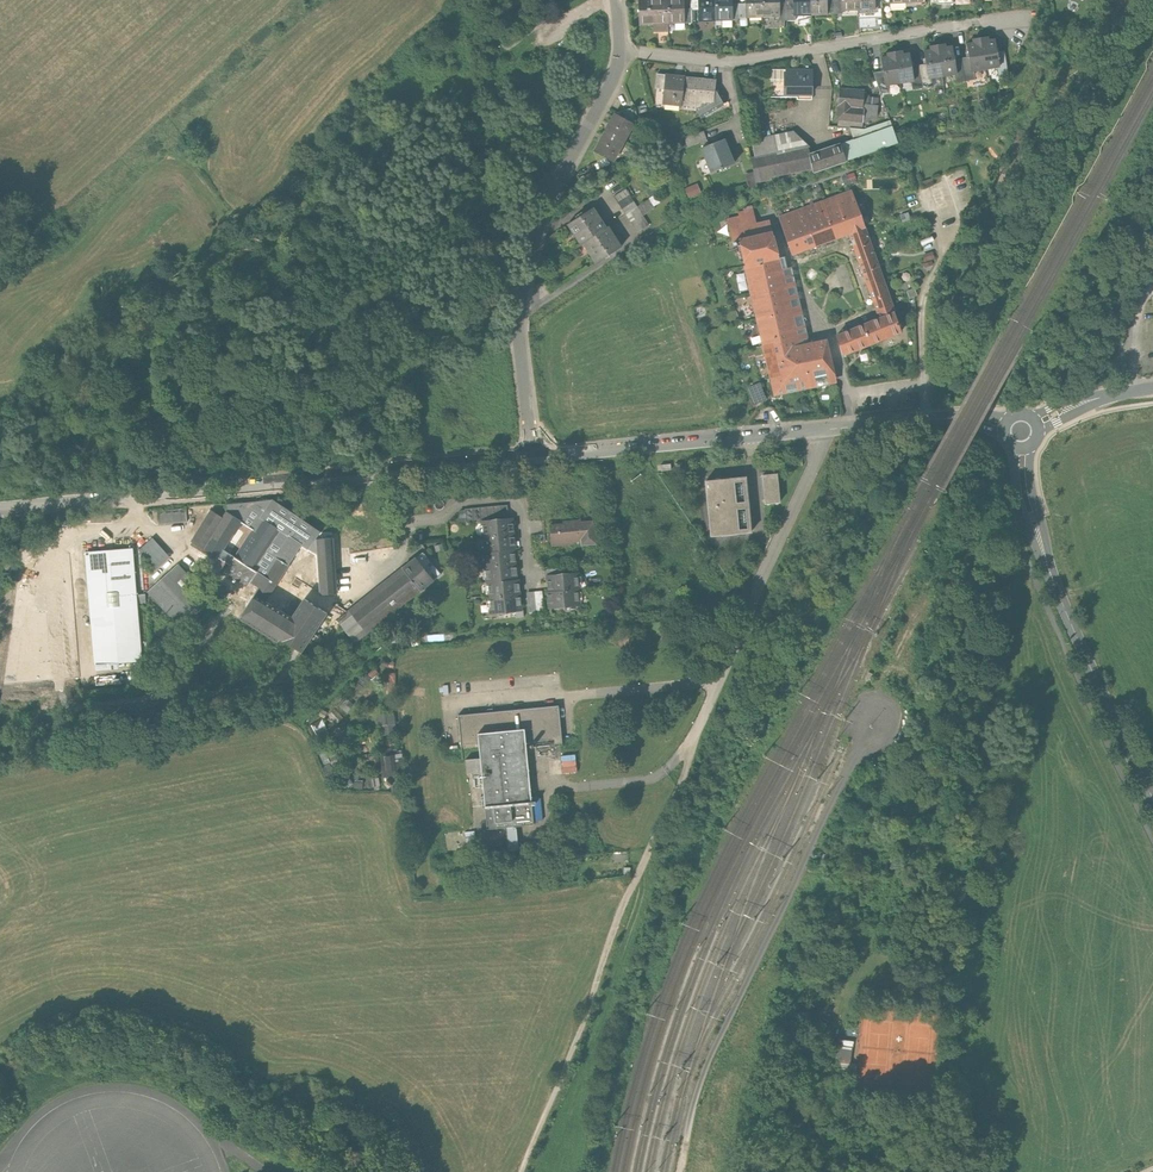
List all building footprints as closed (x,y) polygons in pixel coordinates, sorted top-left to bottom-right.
[(668,23),(667,0),(639,0),(640,25),(653,24),(653,31),(665,31),(665,26),(668,25),(668,23)] [(668,23),(674,23),(674,24),(685,24),(684,10),(684,0),(667,0),(668,23)] [(715,20),(715,0),(697,0),(698,10),(698,20),(715,20)] [(715,20),(722,19),(722,20),(732,20),(732,4),(732,0),(715,0),(715,20)] [(763,18),(762,0),(746,0),(746,3),(747,19),(763,18)] [(763,18),(779,17),(780,17),(780,0),(762,0),(763,18)] [(780,17),(779,17),(779,22),(787,22),(786,0),(780,0),(780,17)] [(787,22),(794,21),(794,15),(794,0),(786,0),(787,22)] [(810,14),(810,0),(794,0),(794,15),(810,14)] [(810,14),(827,14),(827,0),(810,0),(810,14)] [(834,13),(842,13),(842,11),(841,11),(841,0),(834,0),(834,13)] [(858,10),(857,0),(841,0),(841,11),(842,11),(851,11),(851,10),(858,10)] [(858,10),(874,9),(874,0),(857,0),(858,10)] [(987,36),(980,38),(985,69),(997,67),(999,66),(997,52),(995,40),(988,41),(987,36)] [(974,71),(985,69),(980,38),(973,39),(974,43),(966,44),(968,57),(971,71),(974,71)] [(944,44),(938,45),(942,76),(954,74),(957,73),(954,59),(952,47),(945,48),(944,44)] [(931,78),(942,76),(938,45),(930,46),(931,50),(924,51),(926,64),(928,78),(931,78)] [(901,50),(894,52),(900,83),(911,81),(914,80),(912,66),(909,54),(902,55),(901,50)] [(1004,51),(997,52),(999,66),(997,67),(998,76),(1008,75),(1004,51)] [(888,84),(900,83),(894,52),(887,53),(888,57),(881,58),(883,71),(885,85),(888,84)] [(968,57),(961,58),(965,82),(975,80),(974,71),(971,71),(968,57)] [(961,58),(954,59),(957,73),(954,74),(955,83),(965,82),(961,58)] [(926,64),(919,65),(922,89),(932,87),(931,78),(928,78),(926,64)] [(919,65),(912,66),(914,80),(911,81),(912,90),(922,89),(919,65)] [(785,84),(785,70),(770,70),(770,84),(785,84)] [(811,71),(785,70),(785,84),(785,94),(811,94),(811,71)] [(883,71),(873,73),(880,93),(889,92),(888,84),(885,85),(883,71)] [(658,74),(656,88),(664,89),(663,103),(665,104),(664,107),(681,109),(684,77),(658,74)] [(716,81),(684,77),(681,109),(697,111),(714,102),(715,90),(716,81)] [(865,108),(863,107),(863,104),(864,94),(864,91),(839,88),(838,105),(836,119),(838,120),(863,122),(865,108)] [(714,102),(697,111),(701,117),(723,105),(715,90),(714,102)] [(869,95),(864,94),(863,104),(878,106),(879,98),(868,97),(869,95)] [(878,106),(863,104),(863,107),(865,108),(863,122),(868,123),(877,117),(878,106)] [(625,109),(625,111),(628,122),(634,121),(632,108),(625,109)] [(615,113),(604,132),(623,143),(629,133),(628,122),(625,111),(615,113)] [(863,122),(838,120),(838,127),(849,128),(863,129),(863,122)] [(853,140),(840,144),(846,161),(898,143),(890,121),(864,129),(863,129),(849,128),(853,140)] [(706,140),(703,131),(677,142),(680,150),(687,147),(688,148),(706,140)] [(618,153),(623,143),(604,132),(593,150),(597,161),(618,153)] [(794,132),(752,140),(755,157),(751,158),(754,172),(756,183),(771,179),(770,176),(811,167),(807,156),(810,155),(808,146),(810,146),(794,132)] [(724,140),(702,148),(711,172),(733,164),(724,140)] [(840,144),(810,155),(807,156),(811,167),(812,173),(846,161),(840,144)] [(599,161),(586,166),(589,172),(601,167),(599,161)] [(754,172),(745,173),(749,188),(757,187),(756,183),(754,172)] [(697,184),(684,189),(688,198),(701,193),(697,184)] [(637,207),(625,189),(613,197),(637,233),(649,225),(643,216),(655,209),(649,199),(637,207)] [(849,232),(864,227),(860,213),(851,191),(828,200),(825,200),(817,203),(793,212),(779,218),(792,254),(849,232)] [(592,208),(567,224),(580,244),(583,243),(605,228),(592,208)] [(739,240),(772,232),(769,221),(759,224),(755,225),(751,209),(737,212),(738,217),(726,220),(733,246),(738,245),(737,240),(739,240)] [(607,226),(605,228),(583,243),(595,262),(620,246),(607,226)] [(849,232),(877,312),(892,306),(887,292),(878,265),(869,240),(864,227),(849,232)] [(739,240),(745,266),(779,259),(777,251),(772,232),(739,240)] [(784,258),(779,259),(745,266),(763,345),(798,338),(795,329),(789,300),(782,273),(781,269),(786,268),(784,258)] [(790,267),(786,268),(781,269),(782,273),(789,300),(795,329),(798,338),(798,342),(799,346),(808,344),(790,267)] [(895,315),(892,306),(877,312),(879,318),(875,320),(864,324),(851,330),(836,336),(844,354),(871,344),(901,331),(895,315)] [(763,345),(773,387),(834,374),(826,340),(823,341),(808,344),(799,346),(798,342),(798,338),(763,345)] [(836,383),(834,374),(773,387),(775,395),(836,383)] [(777,474),(762,475),(765,504),(779,502),(777,474)] [(746,477),(705,481),(711,536),(751,532),(746,477)] [(250,582),(260,588),(257,592),(255,595),(265,602),(267,598),(286,569),(302,545),(309,549),(315,540),(320,533),(272,500),(226,505),(227,512),(223,518),(211,510),(192,541),(226,563),(229,565),(225,572),(247,586),(250,582)] [(465,510),(459,511),(460,522),(466,522),(466,523),(493,520),(501,520),(509,519),(507,505),(465,509),(465,510)] [(186,509),(158,512),(159,525),(187,522),(186,509)] [(482,522),(484,537),(513,534),(512,531),(514,531),(513,523),(512,524),(511,519),(501,520),(493,520),(493,521),(482,522)] [(563,524),(550,525),(552,545),(574,543),(573,541),(581,540),(582,545),(596,543),(594,521),(580,523),(580,521),(563,523),(563,524)] [(484,537),(485,552),(513,549),(513,550),(514,550),(514,545),(515,545),(514,537),(513,537),(513,534),(484,537)] [(169,557),(152,538),(140,550),(157,569),(169,557)] [(323,595),(336,594),(332,538),(315,540),(309,549),(313,552),(318,556),(320,595),(323,595)] [(133,548),(85,552),(94,666),(141,662),(137,605),(136,596),(133,548)] [(484,552),(486,567),(514,564),(514,561),(515,561),(515,554),(513,554),(513,550),(513,549),(485,552),(484,552)] [(380,586),(347,612),(337,621),(354,643),(441,574),(423,552),(412,561),(380,586)] [(178,564),(147,592),(180,629),(211,601),(193,581),(178,564)] [(487,583),(488,582),(516,580),(516,579),(515,575),(517,575),(516,567),(515,568),(514,564),(486,567),(487,583)] [(558,568),(544,570),(545,577),(548,576),(559,575),(558,568)] [(549,589),(550,592),(577,589),(578,589),(577,574),(567,575),(565,574),(560,574),(559,575),(548,576),(549,581),(547,581),(548,589),(549,589)] [(488,582),(490,597),(519,595),(518,591),(520,591),(519,584),(517,584),(517,579),(516,579),(516,580),(488,582)] [(549,603),(550,607),(560,606),(562,607),(567,607),(568,605),(579,604),(577,589),(550,592),(548,592),(549,595),(548,595),(548,603),(549,603)] [(542,591),(527,593),(528,605),(529,605),(530,612),(543,610),(542,603),(543,603),(542,591)] [(145,595),(136,596),(137,605),(146,604),(145,595)] [(265,602),(255,595),(240,618),(278,642),(280,639),(292,618),(265,602)] [(490,597),(491,613),(502,612),(503,613),(509,612),(510,611),(520,610),(520,605),(521,605),(520,597),(519,598),(519,595),(490,597)] [(304,648),(326,613),(320,609),(304,599),(292,618),(280,639),(301,653),(304,648)] [(389,663),(383,662),(382,667),(388,668),(389,674),(388,686),(389,695),(396,695),(395,686),(396,675),(394,675),(393,665),(388,665),(389,663)] [(378,674),(371,667),(365,674),(358,683),(357,683),(347,693),(352,698),(362,688),(364,689),(371,680),(378,674)] [(311,668),(304,674),(308,678),(315,686),(318,688),(326,679),(316,669),(314,671),(311,668)] [(308,678),(301,685),(309,692),(315,686),(308,678)] [(354,706),(345,699),(339,708),(347,715),(354,706)] [(487,714),(458,716),(461,749),(479,748),(480,759),(466,760),(467,775),(482,773),(487,830),(506,828),(516,827),(534,826),(534,823),(531,799),(526,743),(562,740),(558,707),(493,713),(493,709),(490,710),(487,710),(487,714)] [(341,719),(334,711),(328,716),(336,724),(341,719)] [(393,714),(378,715),(379,737),(395,735),(393,714)] [(321,720),(308,726),(314,740),(328,734),(321,720)] [(400,747),(380,749),(380,751),(379,752),(381,772),(384,779),(396,778),(395,772),(403,767),(400,747)] [(355,755),(351,749),(343,754),(347,760),(355,755)] [(330,750),(320,755),(325,768),(322,769),(327,782),(330,784),(345,783),(345,775),(336,776),(332,773),(330,769),(338,765),(330,750)] [(360,760),(353,762),(357,777),(364,775),(360,760)] [(377,760),(370,761),(372,769),(379,767),(377,760)] [(345,783),(344,784),(348,790),(359,782),(355,776),(345,783)] [(378,780),(366,782),(367,790),(379,788),(378,780)] [(540,798),(531,799),(534,823),(542,822),(540,798)] [(516,827),(506,828),(508,852),(519,851),(516,827)] [(837,1071),(854,1074),(855,1062),(851,1061),(853,1040),(838,1038),(836,1055),(839,1056),(837,1071)]
